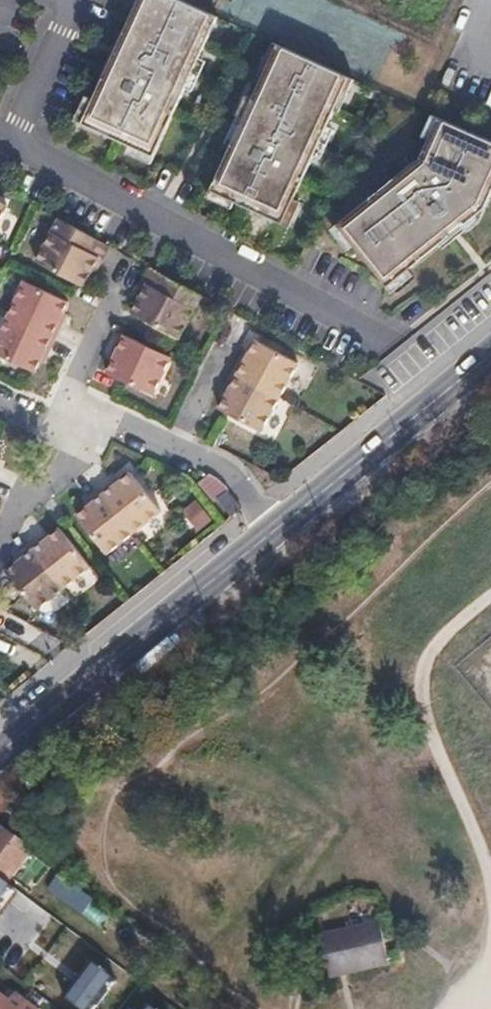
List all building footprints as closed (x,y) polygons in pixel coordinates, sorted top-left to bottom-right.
[(149,153),(214,15),(183,0),(134,0),(77,119),(149,153)] [(210,187),(282,219),(347,72),(275,41),(210,187)] [(479,204),(490,180),(490,139),(436,112),(410,158),(329,220),(378,283),(479,204)] [(8,201),(0,197),(0,218),(8,201)] [(111,242),(60,215),(37,257),(84,282),(93,268),(96,269),(111,242)] [(203,291),(152,264),(137,291),(141,293),(133,308),(180,333),(203,291)] [(30,279),(0,343),(0,351),(41,370),(46,358),(50,359),(72,313),(68,311),(74,299),(30,279)] [(170,351),(120,328),(108,352),(112,354),(106,367),(152,388),(170,351)] [(262,425),(299,357),(257,334),(251,345),(248,343),(222,389),(226,391),(220,402),(262,425)] [(108,547),(162,504),(131,466),(121,475),(118,472),(86,497),(88,500),(77,509),(108,547)] [(212,498),(225,491),(216,473),(202,481),(212,498)] [(197,530),(212,519),(199,499),(183,510),(197,530)] [(37,602),(91,559),(61,522),(51,530),(48,527),(16,553),(18,556),(7,565),(37,602)] [(2,830),(0,832),(0,878),(7,883),(31,850),(2,830)] [(59,876),(48,891),(75,910),(85,895),(59,876)] [(15,889),(7,883),(0,878),(0,908),(15,889)] [(317,983),(387,969),(378,922),(308,936),(317,983)] [(96,967),(68,1004),(74,1008),(103,1008),(120,986),(96,967)] [(29,1004),(15,994),(10,1001),(0,994),(0,1008),(25,1008),(29,1004)]
